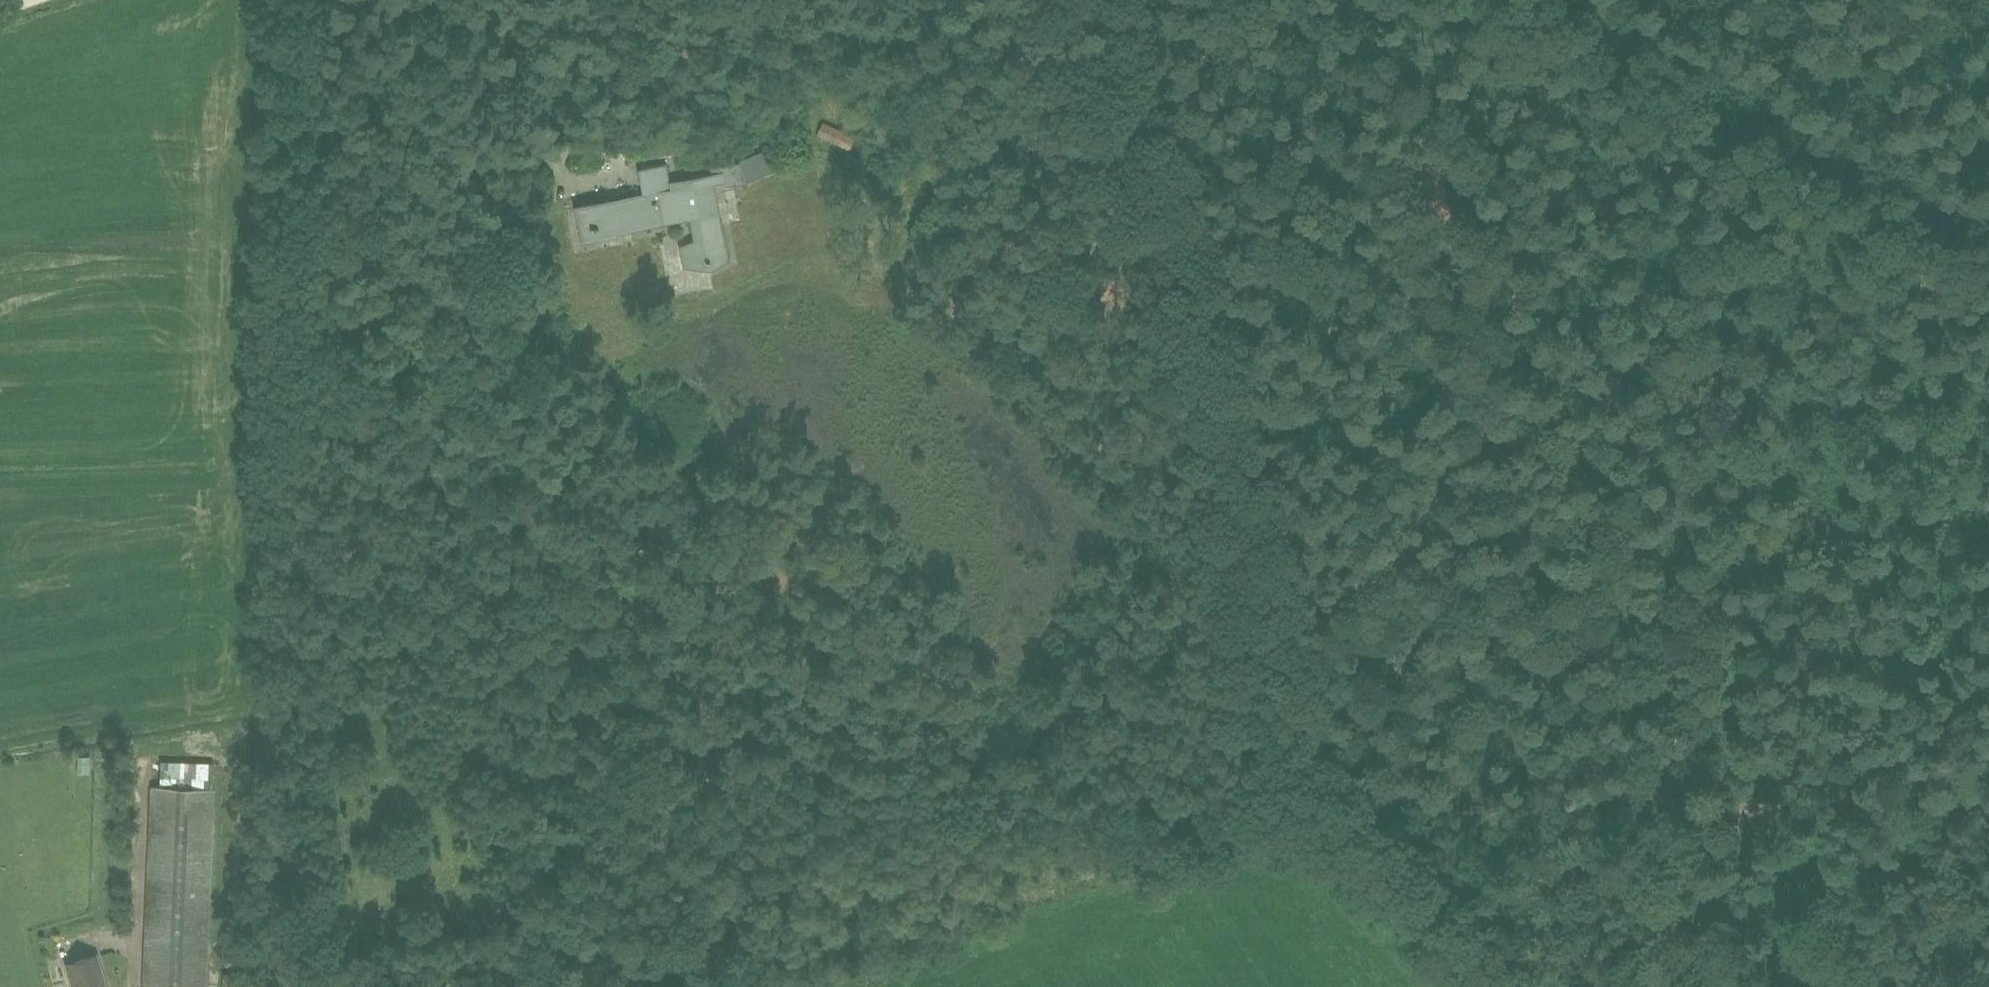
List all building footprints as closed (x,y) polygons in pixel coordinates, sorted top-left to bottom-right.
[(744,183),(777,169),(768,149),(739,162),(710,168),(711,175),(670,183),(666,164),(639,169),(644,195),(577,208),(583,240),(615,234),(615,232),(688,218),(692,243),(681,248),(685,269),(705,269),(726,259),(712,184),(723,182),(723,187),(744,183)] [(213,790),(214,764),(161,762),(160,788),(153,787),(145,986),(205,986),(213,790)] [(73,986),(107,986),(97,955),(67,965),(73,986)]
